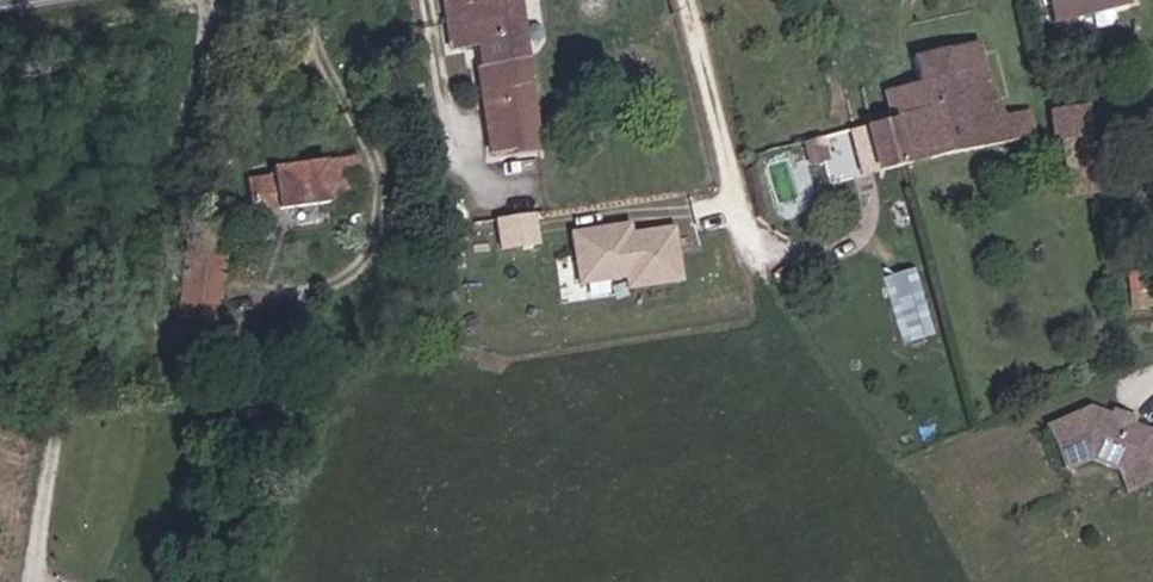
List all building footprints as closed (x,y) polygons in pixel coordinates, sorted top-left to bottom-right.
[(455,53),(475,50),(487,153),(519,149),(519,155),(545,151),(526,0),(448,0),(455,53)] [(1130,0),(1050,0),(1055,23),(1132,7),(1130,0)] [(841,113),(850,156),(870,151),(881,149),(895,205),(927,197),(988,183),(1025,176),(1014,121),(1008,95),(1001,56),(906,75),(911,101),(890,104),(884,78),(854,84),(858,110),(841,113)] [(1095,152),(1091,127),(1060,134),(1064,160),(1095,152)] [(334,203),(367,201),(363,163),(279,172),(281,185),(252,188),(255,221),(333,212),(334,203)] [(571,230),(580,286),(628,278),(630,289),(686,281),(678,223),(635,230),(633,220),(571,230)] [(218,324),(232,227),(192,224),(175,319),(218,324)] [(555,261),(552,226),(529,229),(533,265),(555,261)] [(891,273),(911,340),(935,333),(914,266),(891,273)] [(1104,455),(1125,496),(1152,483),(1152,428),(1093,403),(1043,424),(1063,472),(1104,455)]
